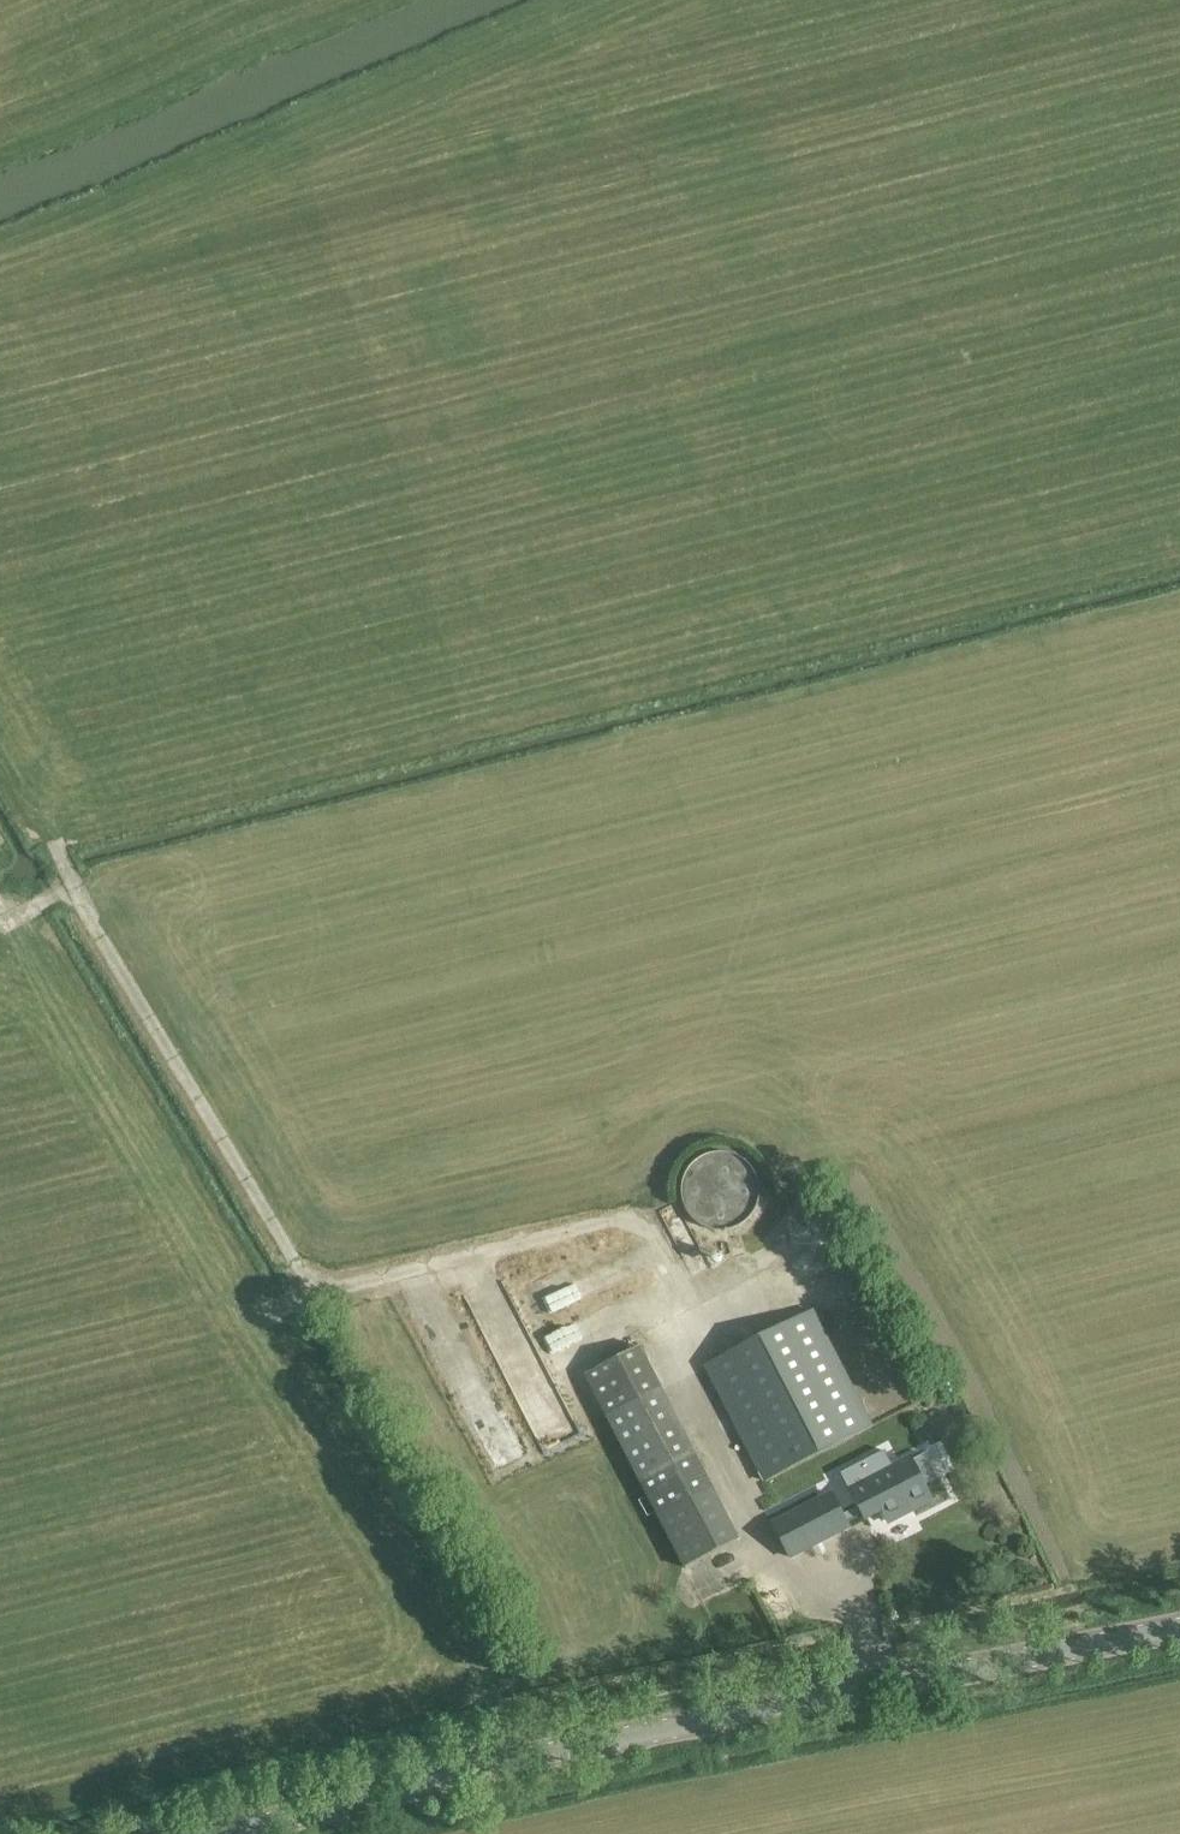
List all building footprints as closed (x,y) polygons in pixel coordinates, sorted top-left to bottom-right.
[(714,1229),(720,1230),(727,1229),(734,1228),(740,1225),(745,1221),(750,1216),(754,1211),(757,1204),(759,1198),(759,1191),(759,1184),(757,1178),(754,1172),(750,1166),(745,1162),(740,1158),(734,1155),(727,1153),(721,1152),(714,1153),(707,1155),(701,1158),(696,1162),(691,1166),(687,1172),(684,1178),(682,1184),(682,1191),(682,1198),(684,1204),(687,1211),(691,1216),(696,1221),(701,1225),(707,1228),(714,1229)] [(814,1309),(702,1367),(763,1484),(874,1427),(814,1309)] [(468,1494),(530,1466),(481,1356),(435,1377),(410,1321),(381,1334),(436,1456),(448,1451),(468,1494)] [(584,1375),(657,1517),(683,1569),(740,1540),(714,1489),(641,1346),(584,1375)] [(833,1494),(773,1524),(790,1558),(850,1528),(847,1523),(862,1516),(864,1519),(882,1510),(888,1523),(932,1501),(924,1483),(936,1477),(925,1454),(912,1461),(910,1456),(892,1465),(885,1451),(841,1474),(858,1507),(843,1515),(833,1494)]
